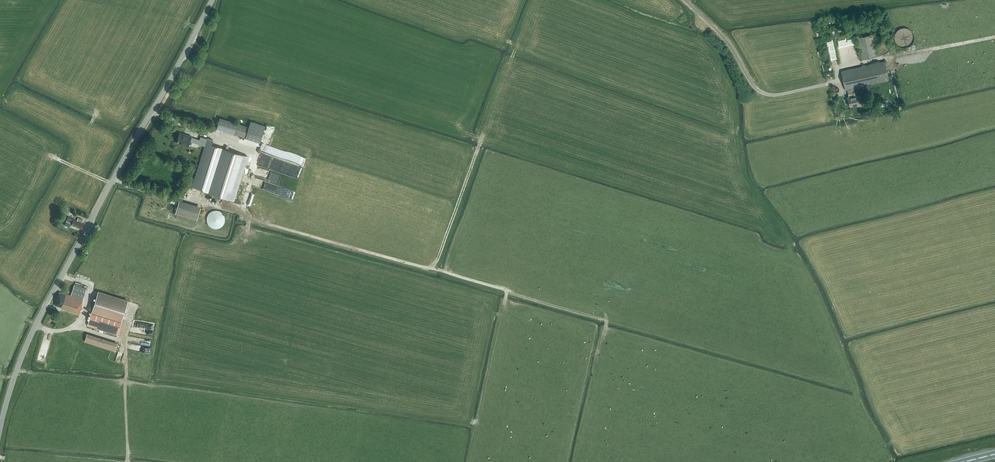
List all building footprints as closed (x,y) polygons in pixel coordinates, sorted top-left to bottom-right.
[(905,28),(904,28),(903,28),(902,28),(901,28),(900,29),(899,29),(898,30),(897,31),(896,32),(896,33),(895,34),(895,35),(895,36),(895,37),(894,37),(894,38),(895,39),(895,40),(895,41),(895,42),(896,43),(897,44),(898,45),(899,46),(900,47),(901,47),(902,47),(903,47),(904,48),(905,48),(905,47),(906,47),(907,47),(908,47),(909,47),(910,46),(911,45),(912,44),(913,43),(913,42),(914,42),(914,41),(914,40),(914,39),(914,38),(914,37),(914,36),(914,35),(914,34),(913,33),(913,32),(912,31),(911,30),(910,29),(909,29),(908,28),(907,28),(906,28),(905,28)] [(874,34),(857,38),(862,60),(879,56),(874,34)] [(884,43),(883,43),(882,43),(881,43),(880,44),(879,45),(878,46),(878,47),(878,48),(878,49),(878,50),(878,51),(879,52),(879,53),(880,54),(881,54),(882,54),(882,55),(883,55),(884,55),(885,54),(886,54),(887,54),(887,53),(888,53),(888,52),(889,52),(889,51),(889,50),(889,49),(889,48),(889,47),(889,46),(888,46),(888,45),(888,44),(887,44),(886,43),(885,43),(884,43)] [(841,70),(846,90),(848,89),(849,97),(850,106),(857,104),(858,106),(863,104),(860,95),(856,96),(854,88),(889,80),(885,61),(841,70)] [(220,117),(216,128),(245,137),(249,127),(220,117)] [(265,125),(251,121),(245,137),(260,142),(265,125)] [(191,137),(180,132),(177,143),(181,144),(189,146),(190,141),(205,146),(201,160),(192,186),(233,200),(247,156),(212,144),(213,140),(208,138),(202,137),(201,137),(200,140),(191,137)] [(197,220),(201,206),(179,200),(175,213),(197,220)] [(154,210),(152,216),(167,220),(169,214),(160,211),(160,208),(157,208),(157,211),(154,210)] [(220,211),(218,210),(217,210),(215,210),(214,210),(212,211),(211,211),(210,212),(209,214),(208,215),(207,217),(207,218),(207,220),(207,221),(208,223),(208,224),(209,225),(211,227),(212,227),(214,228),(216,228),(218,228),(220,227),(221,226),(223,225),(224,223),(225,222),(225,220),(225,219),(225,217),(224,215),(223,214),(222,212),(220,211)] [(78,217),(77,220),(74,219),(69,217),(67,222),(72,224),(71,224),(81,229),(84,223),(82,222),(83,220),(78,217)] [(75,296),(77,297),(83,299),(86,288),(74,284),(71,295),(75,296)] [(79,314),(82,304),(82,303),(83,299),(77,297),(75,296),(75,297),(59,292),(55,305),(61,307),(61,308),(79,314)] [(128,301),(98,292),(88,325),(118,334),(128,301)] [(87,333),(85,341),(115,351),(118,343),(87,333)]
